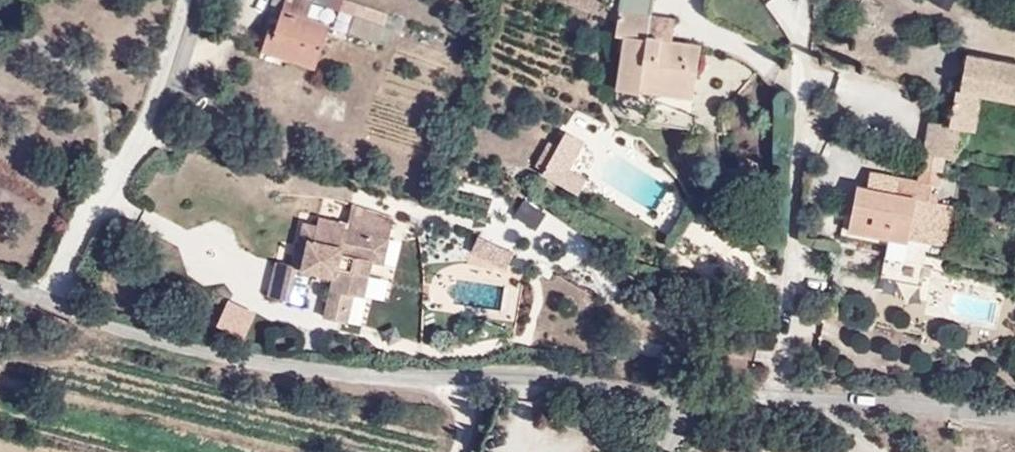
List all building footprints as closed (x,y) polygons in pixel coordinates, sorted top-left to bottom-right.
[(344,22),(325,16),(329,0),(299,0),(293,21),(290,29),(280,26),(273,47),(279,49),(275,59),(298,66),(301,58),(329,66),(344,22)] [(627,20),(657,24),(661,0),(630,0),(627,20)] [(929,1),(948,9),(952,0),(929,0),(929,1)] [(392,42),(399,24),(368,13),(362,31),(392,42)] [(293,21),(282,19),(280,26),(290,29),(293,21)] [(632,42),(681,49),(684,28),(657,24),(627,20),(625,41),(632,42)] [(708,53),(681,49),(632,42),(625,98),(661,103),(664,83),(703,88),(708,53)] [(979,123),(983,96),(1014,102),(1014,67),(970,59),(963,95),(958,95),(954,118),(979,123)] [(664,83),(661,103),(700,108),(703,88),(664,83)] [(979,123),(954,118),(952,129),(963,132),(977,133),(979,123)] [(952,129),(934,125),(925,170),(943,174),(944,160),(958,162),(963,132),(952,129)] [(591,150),(575,141),(562,163),(551,182),(586,202),(594,187),(576,177),(591,150)] [(552,157),(541,176),(551,182),(562,163),(552,157)] [(923,185),(933,188),(940,189),(943,174),(925,170),(923,185)] [(933,188),(902,181),(898,196),(851,187),(842,235),(893,246),(895,237),(948,247),(955,209),(931,205),(933,188)] [(284,270),(275,303),(306,311),(315,278),(342,284),(332,326),(353,331),(359,302),(370,305),(379,269),(389,272),(394,249),(313,225),(301,274),(284,270)] [(213,323),(241,337),(255,311),(226,296),(213,323)]
